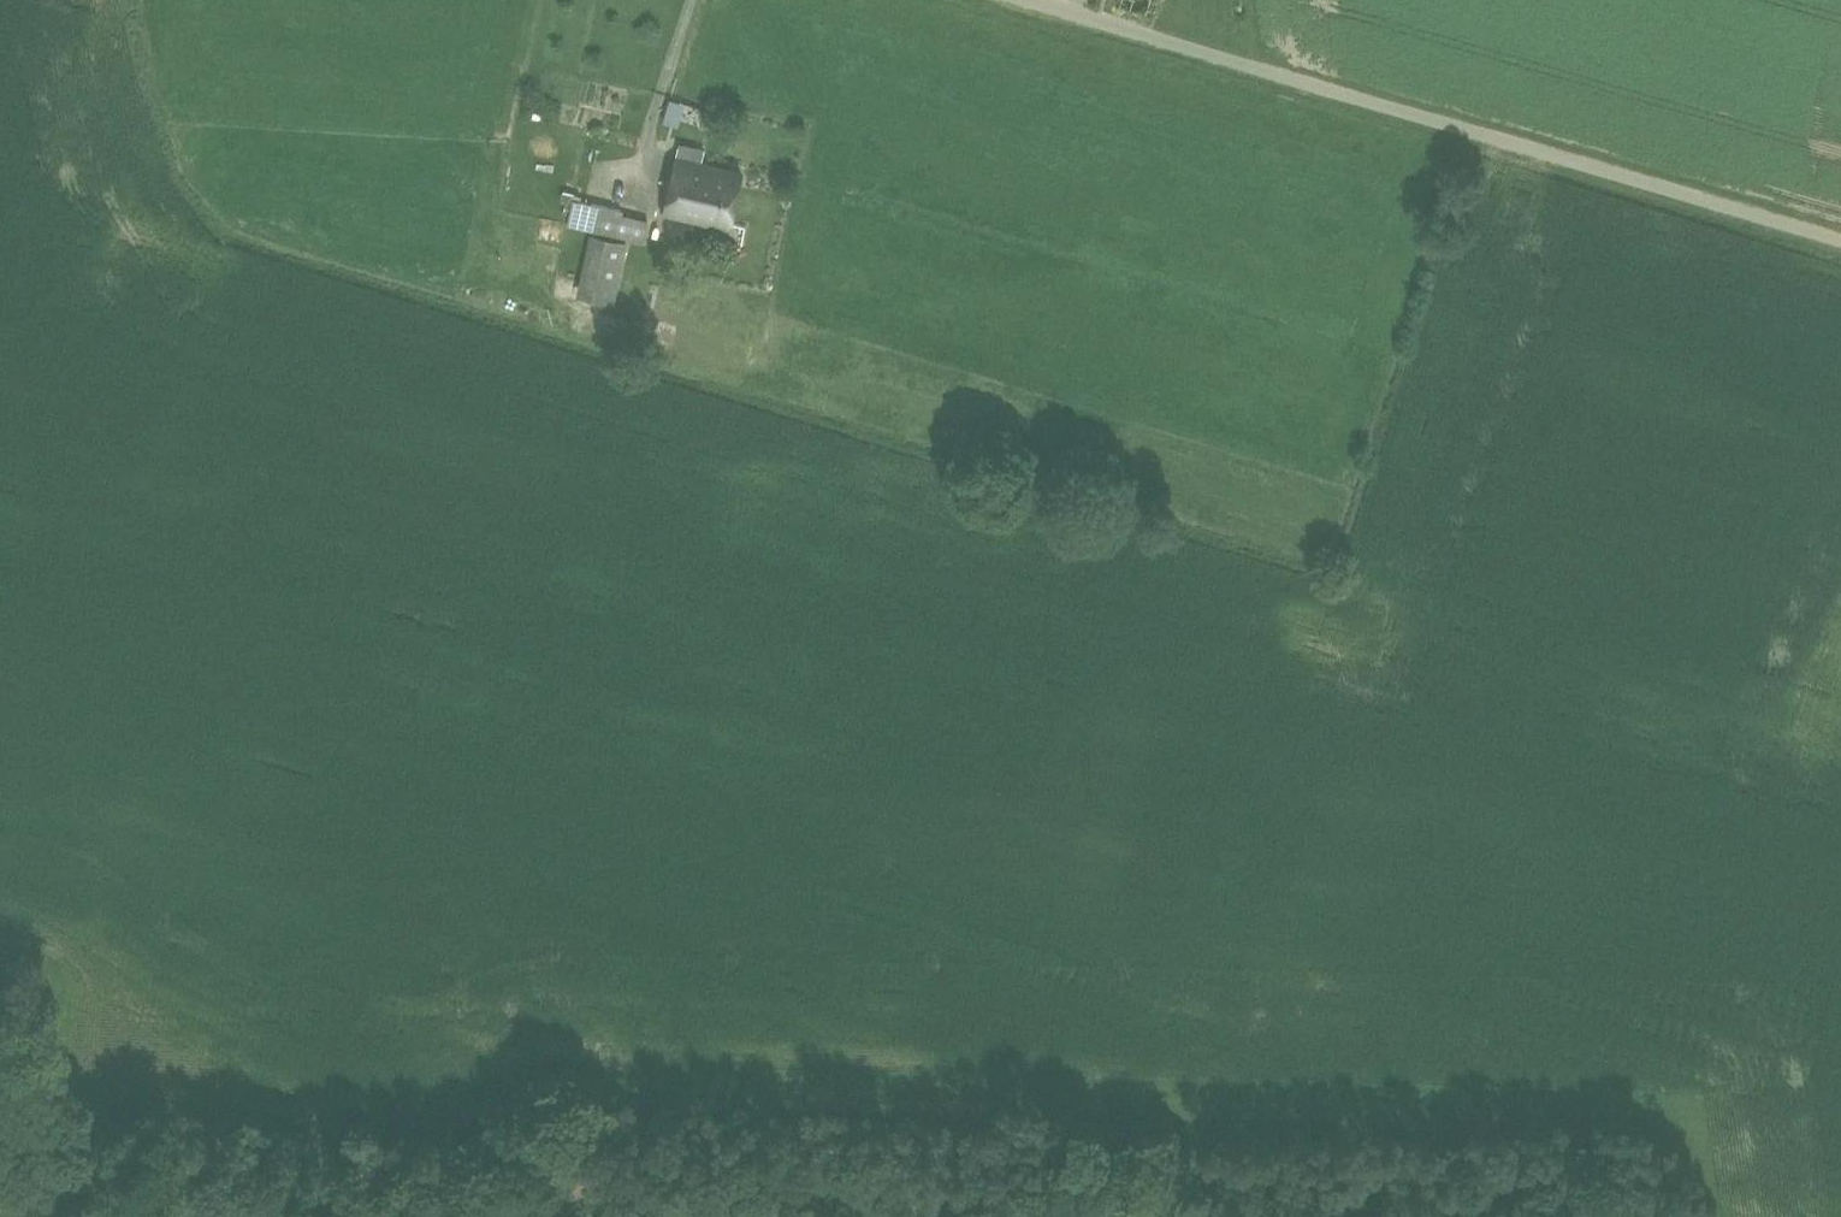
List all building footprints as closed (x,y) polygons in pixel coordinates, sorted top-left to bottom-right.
[(728,226),(740,172),(675,157),(662,210),(728,226)] [(567,223),(644,241),(649,221),(622,213),(623,208),(573,198),(567,223)] [(614,303),(627,245),(627,241),(590,233),(576,295),(614,303)]
